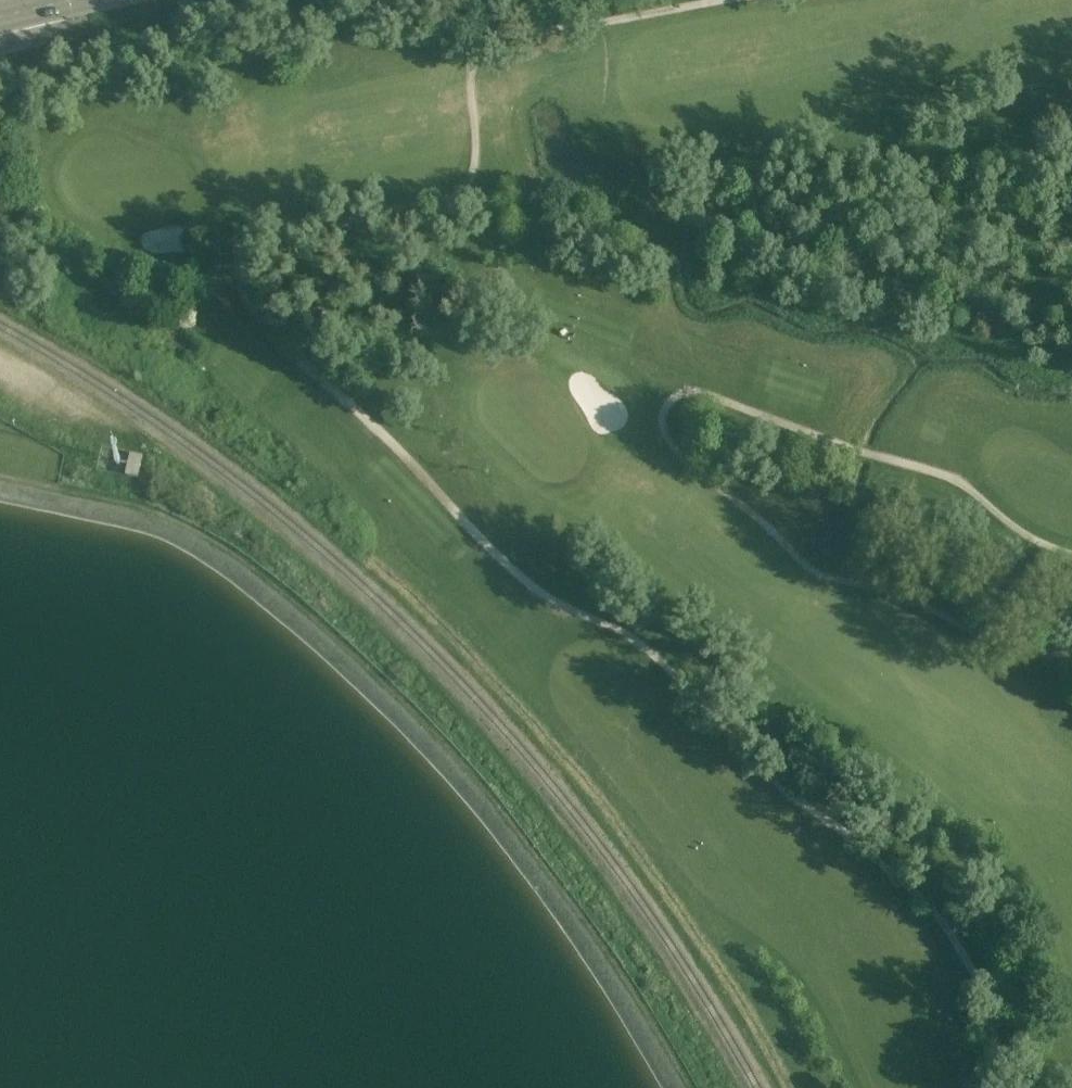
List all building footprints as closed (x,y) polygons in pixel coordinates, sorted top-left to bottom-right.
[(143,457),(130,454),(125,476),(138,479),(143,457)]
